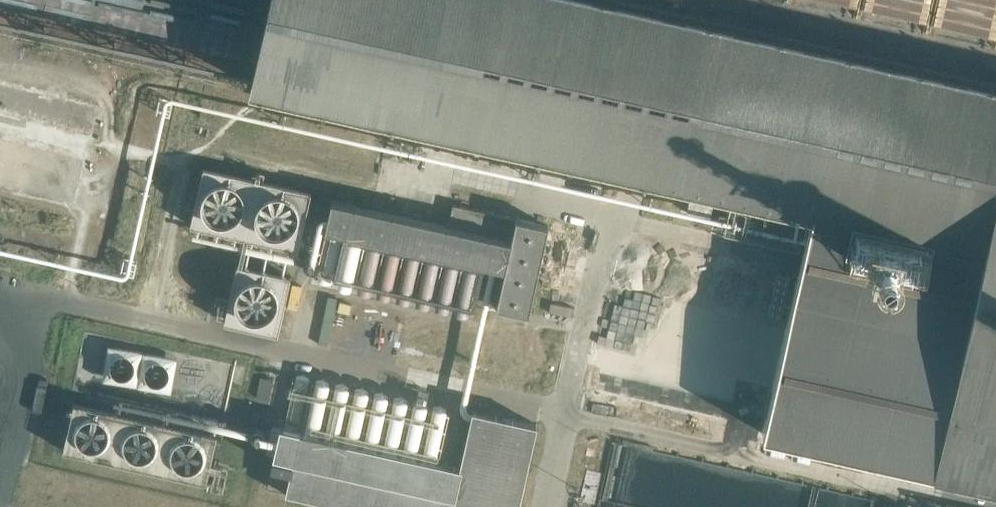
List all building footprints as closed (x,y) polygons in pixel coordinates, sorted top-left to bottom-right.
[(249,86),(270,91),(626,170),(649,175),(741,196),(808,211),(800,247),(796,267),(767,395),(762,416),(759,429),(934,470),(995,484),(995,85),(993,85),(985,83),(923,69),(914,67),(852,53),(844,51),(818,45),(782,38),(774,36),(712,22),(707,21),(614,0),(606,0),(606,1),(603,0),(269,0),(249,86)] [(0,82),(0,108),(92,128),(97,103),(0,82)] [(14,191),(26,144),(0,138),(0,188),(14,191)] [(312,189),(204,164),(191,224),(299,248),(312,189)] [(455,204),(451,226),(331,199),(326,222),(325,227),(503,267),(494,305),(527,313),(547,225),(455,204)] [(291,274),(237,262),(224,321),(278,333),(291,274)] [(397,360),(405,317),(325,301),(317,344),(397,360)] [(502,315),(488,383),(521,390),(535,322),(502,315)] [(139,349),(106,343),(99,377),(132,384),(139,349)] [(177,357),(143,350),(136,385),(170,392),(177,357)] [(217,432),(73,401),(63,450),(207,481),(210,467),(215,468),(212,485),(223,487),(228,464),(211,460),(217,432)] [(280,426),(274,453),(293,458),(286,490),(362,506),(516,506),(535,424),(472,410),(460,466),(280,426)] [(267,486),(286,490),(292,462),(273,458),(267,486)]
